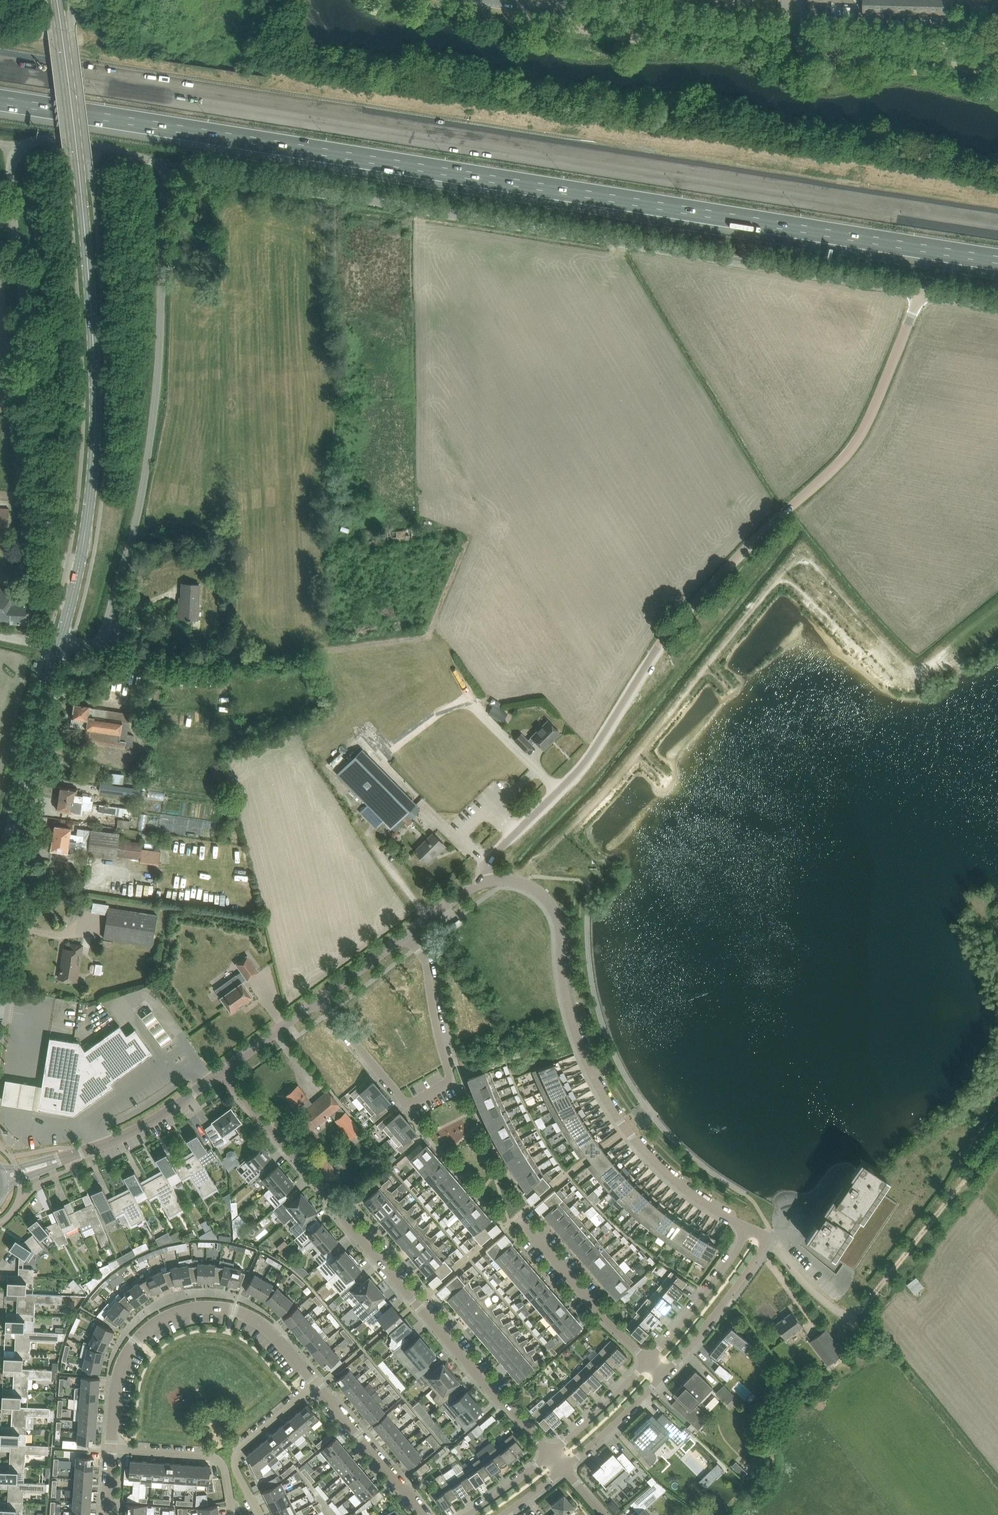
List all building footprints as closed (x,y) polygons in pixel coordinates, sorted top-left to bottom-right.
[(864,11),(875,12),(875,0),(864,0),(864,11)] [(875,12),(886,12),(886,0),(875,0),(875,12)] [(886,12),(897,12),(897,0),(886,0),(886,12)] [(897,12),(908,12),(908,0),(897,0),(897,12)] [(908,12),(908,26),(915,26),(915,13),(919,13),(919,0),(908,0),(908,12)] [(919,13),(930,13),(931,0),(919,0),(919,13)] [(930,13),(941,13),(942,0),(931,0),(930,13)] [(941,13),(952,13),(953,0),(942,0),(941,13)] [(970,7),(975,10),(987,11),(988,5),(985,5),(983,2),(987,0),(967,0),(970,7)] [(206,263),(192,262),(192,268),(205,270),(206,263)] [(266,367),(265,357),(245,358),(246,368),(266,367)] [(8,527),(10,501),(0,500),(0,526),(8,527)] [(202,551),(199,557),(209,562),(212,555),(202,551)] [(138,574),(144,575),(147,562),(140,561),(138,574)] [(191,619),(198,619),(200,585),(182,584),(180,618),(187,618),(187,620),(191,620),(191,619)] [(10,625),(10,622),(28,623),(29,604),(11,603),(12,589),(0,587),(0,623),(10,625)] [(150,688),(149,699),(161,700),(162,690),(150,688)] [(492,698),(489,703),(493,705),(500,709),(502,704),(492,698)] [(250,713),(266,709),(264,701),(248,705),(250,713)] [(127,734),(130,714),(90,708),(90,706),(74,703),(71,717),(83,719),(83,720),(88,721),(84,742),(132,749),(134,735),(127,734)] [(493,705),(489,714),(503,721),(507,712),(500,709),(493,705)] [(561,733),(548,720),(547,721),(528,740),(522,734),(515,740),(526,752),(533,745),(532,745),(536,741),(544,750),(561,733)] [(360,749),(336,773),(367,804),(359,811),(376,828),(384,821),(395,832),(404,823),(407,826),(413,821),(406,813),(415,805),(360,749)] [(100,783),(99,792),(133,796),(134,787),(100,783)] [(61,786),(59,798),(92,803),(93,801),(90,800),(91,796),(76,794),(77,789),(61,786)] [(112,806),(129,808),(130,799),(113,797),(112,806)] [(91,810),(92,803),(59,798),(58,810),(73,812),(74,807),(91,810)] [(131,809),(129,808),(112,806),(99,804),(98,812),(122,816),(123,812),(131,813),(131,809)] [(140,813),(139,820),(146,821),(147,814),(140,813)] [(118,819),(117,826),(129,828),(130,820),(118,819)] [(55,826),(53,838),(75,841),(88,843),(89,843),(90,837),(84,836),(80,835),(77,835),(70,834),(71,828),(55,826)] [(85,829),(84,836),(90,837),(89,843),(88,855),(117,859),(118,856),(141,859),(141,860),(155,862),(159,862),(160,851),(156,850),(142,849),(143,842),(119,840),(119,834),(95,831),(89,830),(85,829)] [(435,856),(445,846),(433,833),(415,851),(426,862),(434,855),(435,856)] [(53,838),(51,850),(67,852),(68,846),(74,847),(75,841),(53,838)] [(109,907),(104,939),(153,946),(158,914),(109,907)] [(59,978),(77,981),(82,945),(72,943),(71,949),(64,948),(59,978)] [(221,996),(220,997),(231,1012),(252,996),(242,983),(247,979),(248,980),(259,972),(247,955),(236,964),(241,972),(236,975),(216,989),(221,996)] [(85,1050),(79,1042),(50,1037),(42,1084),(38,1109),(75,1115),(75,1114),(113,1086),(111,1083),(152,1053),(135,1029),(126,1035),(119,1025),(85,1050)] [(532,1071),(536,1081),(562,1071),(558,1061),(575,1055),(574,1055),(532,1071)] [(490,1071),(469,1078),(468,1078),(472,1089),(494,1081),(490,1071)] [(562,1071),(536,1081),(541,1091),(566,1080),(562,1071)] [(42,1084),(4,1078),(1,1102),(38,1109),(42,1084)] [(571,1089),(566,1080),(541,1091),(546,1101),(571,1089)] [(498,1091),(494,1081),(472,1089),(476,1100),(498,1091)] [(354,1099),(356,1097),(364,1106),(380,1092),(372,1082),(368,1086),(364,1082),(350,1094),(354,1099)] [(285,1096),(312,1128),(331,1113),(336,1119),(335,1119),(351,1138),(360,1130),(345,1112),(340,1105),(328,1090),(312,1103),(303,1091),(300,1093),(295,1088),(285,1096)] [(576,1098),(571,1089),(546,1101),(551,1111),(576,1098)] [(476,1100),(481,1110),(502,1101),(498,1091),(476,1100)] [(384,1105),(389,1101),(380,1092),(364,1106),(372,1115),(370,1116),(374,1122),(388,1110),(384,1105)] [(581,1107),(576,1098),(551,1111),(556,1121),(581,1107)] [(502,1101),(481,1110),(486,1120),(506,1110),(502,1101)] [(556,1121),(562,1130),(586,1116),(581,1107),(556,1121)] [(240,1133),(235,1126),(241,1122),(231,1108),(212,1122),(219,1131),(214,1134),(221,1147),(240,1133)] [(490,1130),(511,1120),(506,1110),(486,1120),(490,1130)] [(381,1130),(383,1128),(391,1137),(407,1123),(399,1113),(395,1117),(391,1113),(377,1125),(381,1130)] [(541,1129),(548,1125),(542,1115),(535,1119),(541,1129)] [(562,1130),(568,1140),(591,1124),(586,1116),(562,1130)] [(496,1140),(516,1129),(511,1120),(490,1130),(496,1140)] [(415,1132),(407,1123),(391,1137),(399,1146),(396,1148),(401,1153),(415,1141),(411,1136),(415,1132)] [(568,1140),(574,1149),(597,1133),(591,1124),(568,1140)] [(496,1140),(501,1150),(521,1139),(516,1129),(496,1140)] [(603,1141),(597,1133),(574,1149),(574,1150),(580,1158),(586,1154),(589,1158),(602,1148),(599,1144),(617,1131),(603,1141)] [(193,1151),(194,1150),(198,1156),(208,1150),(197,1133),(186,1140),(193,1151)] [(501,1150),(507,1160),(526,1148),(521,1139),(501,1150)] [(587,1166),(594,1175),(616,1157),(610,1150),(623,1139),(605,1152),(602,1148),(589,1158),(592,1162),(587,1166)] [(410,1160),(418,1168),(434,1154),(427,1145),(410,1160)] [(255,1177),(264,1169),(265,1169),(264,1168),(264,1169),(260,1165),(270,1157),(269,1155),(270,1154),(264,1148),(263,1149),(262,1148),(256,1153),(255,1151),(243,1161),(248,1168),(241,1174),(249,1183),(255,1177)] [(526,1148),(507,1160),(513,1169),(532,1157),(526,1148)] [(193,1151),(178,1160),(180,1163),(174,1167),(176,1170),(183,1182),(184,1182),(183,1179),(191,1174),(204,1196),(217,1188),(218,1191),(219,1190),(198,1156),(194,1150),(193,1151)] [(227,1156),(222,1159),(229,1171),(240,1162),(236,1157),(237,1154),(234,1151),(230,1150),(227,1152),(227,1156)] [(162,1170),(163,1169),(166,1176),(176,1170),(174,1167),(180,1163),(178,1160),(173,1163),(166,1152),(155,1159),(162,1170)] [(338,1171),(323,1153),(315,1159),(330,1178),(338,1171)] [(441,1162),(434,1154),(418,1168),(425,1176),(441,1162)] [(513,1169),(519,1179),(538,1166),(532,1157),(513,1169)] [(623,1165),(616,1157),(594,1175),(601,1184),(623,1165)] [(441,1162),(425,1176),(432,1184),(448,1170),(441,1162)] [(400,1170),(395,1164),(392,1167),(397,1173),(400,1170)] [(266,1182),(270,1187),(271,1188),(286,1175),(277,1165),(277,1166),(268,1174),(264,1169),(255,1177),(262,1185),(266,1182)] [(630,1173),(623,1165),(601,1184),(609,1192),(630,1173)] [(543,1174),(538,1166),(519,1179),(526,1189),(527,1188),(527,1189),(544,1174),(543,1174)] [(162,1170),(146,1179),(148,1182),(142,1185),(144,1188),(151,1201),(151,1200),(150,1198),(158,1193),(171,1216),(184,1208),(185,1211),(186,1211),(166,1176),(163,1169),(162,1170)] [(123,1176),(130,1188),(130,1187),(134,1194),(144,1188),(142,1185),(148,1182),(146,1179),(141,1181),(135,1170),(123,1176)] [(439,1193),(455,1179),(448,1170),(432,1184),(439,1193)] [(839,1190),(831,1202),(878,1234),(898,1204),(874,1187),(875,1187),(861,1178),(860,1179),(847,1170),(839,1182),(843,1184),(839,1189),(836,1187),(835,1188),(839,1190)] [(544,1174),(527,1189),(527,1188),(526,1189),(523,1192),(531,1201),(550,1185),(549,1182),(552,1179),(546,1172),(543,1174),(544,1174)] [(616,1200),(637,1180),(630,1173),(609,1192),(616,1200)] [(271,1206),(273,1209),(288,1197),(287,1197),(284,1192),(293,1184),(293,1185),(294,1184),(286,1175),(271,1188),(270,1187),(265,1192),(274,1203),(271,1206)] [(409,1186),(412,1183),(407,1177),(404,1180),(409,1186)] [(372,1211),(393,1193),(392,1192),(386,1188),(391,1181),(389,1178),(381,1185),(382,1185),(364,1201),(372,1211)] [(455,1179),(439,1193),(446,1201),(462,1187),(455,1179)] [(616,1200),(624,1207),(644,1187),(637,1180),(616,1200)] [(414,1186),(411,1188),(416,1194),(419,1192),(414,1186)] [(102,1187),(91,1193),(100,1211),(105,1221),(116,1215),(109,1202),(115,1199),(113,1196),(108,1198),(102,1187)] [(130,1188),(113,1196),(115,1199),(109,1202),(116,1215),(117,1218),(118,1218),(116,1215),(125,1211),(132,1225),(145,1218),(151,1230),(152,1230),(134,1194),(130,1187),(130,1188)] [(469,1195),(462,1187),(446,1201),(453,1209),(469,1195)] [(624,1207),(632,1215),(651,1194),(644,1187),(624,1207)] [(400,1201),(394,1197),(399,1190),(397,1188),(392,1192),(393,1193),(372,1211),(380,1220),(400,1201)] [(544,1216),(545,1214),(546,1213),(563,1199),(566,1196),(560,1189),(556,1192),(555,1189),(535,1206),(544,1216)] [(578,1189),(575,1192),(580,1198),(583,1195),(578,1189)] [(87,1192),(92,1203),(75,1211),(83,1231),(93,1226),(102,1246),(110,1243),(88,1192),(87,1192)] [(231,1212),(230,1192),(222,1197),(231,1212)] [(286,1213),(290,1218),(309,1202),(307,1200),(308,1199),(305,1194),(303,1195),(301,1193),(292,1201),(288,1196),(287,1197),(288,1197),(273,1209),(277,1214),(278,1214),(281,1217),(286,1213)] [(426,1200),(421,1194),(418,1196),(423,1202),(426,1200)] [(632,1215),(641,1222),(659,1201),(651,1194),(632,1215)] [(476,1203),(469,1195),(453,1209),(460,1217),(476,1203)] [(400,1201),(380,1220),(388,1229),(408,1210),(407,1210),(402,1206),(407,1199),(404,1197),(400,1201)] [(585,1197),(582,1200),(587,1206),(590,1203),(585,1197)] [(545,1214),(552,1222),(569,1207),(563,1199),(546,1213),(545,1214)] [(667,1207),(659,1201),(641,1222),(649,1229),(667,1207)] [(311,1204),(309,1202),(290,1218),(295,1223),(290,1227),(293,1231),(292,1231),(297,1236),(309,1226),(305,1222),(317,1211),(315,1209),(316,1208),(312,1203),(311,1204)] [(428,1202),(425,1205),(430,1211),(433,1208),(428,1202)] [(853,1270),(878,1234),(831,1202),(824,1212),(820,1210),(812,1222),(816,1224),(812,1229),(809,1227),(808,1227),(812,1230),(806,1238),(829,1254),(853,1270)] [(483,1211),(476,1203),(460,1217),(467,1225),(483,1211)] [(62,1226),(64,1233),(80,1226),(82,1231),(83,1231),(75,1211),(69,1214),(64,1204),(53,1209),(58,1221),(59,1221),(61,1226),(62,1226)] [(592,1205),(589,1208),(594,1214),(598,1211),(592,1205)] [(416,1220),(415,1219),(410,1215),(414,1208),(412,1206),(407,1210),(408,1210),(388,1229),(395,1238),(416,1220)] [(576,1215),(569,1207),(552,1222),(559,1230),(576,1215)] [(675,1213),(667,1207),(649,1229),(658,1236),(675,1213)] [(435,1210),(432,1213),(437,1219),(440,1216),(435,1210)] [(490,1219),(483,1211),(467,1225),(474,1233),(490,1219)] [(591,1220),(597,1226),(602,1221),(605,1219),(600,1213),(591,1220)] [(667,1242),(683,1219),(675,1213),(658,1236),(667,1242)] [(415,1219),(416,1220),(395,1238),(403,1247),(424,1229),(423,1228),(418,1224),(422,1217),(420,1215),(415,1219)] [(559,1230),(566,1239),(583,1223),(576,1215),(559,1230)] [(60,1245),(68,1242),(64,1233),(62,1226),(61,1226),(59,1221),(58,1221),(45,1227),(37,1218),(28,1225),(34,1233),(40,1240),(49,1233),(60,1245)] [(444,1227),(447,1224),(442,1218),(439,1221),(444,1227)] [(490,1219),(474,1233),(468,1238),(474,1246),(479,1242),(481,1244),(500,1227),(492,1218),(490,1219)] [(692,1225),(683,1219),(667,1242),(676,1248),(692,1225)] [(607,1220),(604,1223),(610,1229),(613,1226),(607,1220)] [(309,1226),(297,1236),(308,1250),(313,1246),(330,1232),(322,1223),(313,1231),(309,1226)] [(591,1232),(583,1223),(566,1239),(573,1247),(591,1232)] [(430,1226),(428,1224),(423,1228),(424,1229),(403,1247),(411,1256),(432,1238),(431,1237),(425,1233),(430,1226)] [(676,1248),(684,1253),(685,1254),(700,1231),(692,1225),(676,1248)] [(454,1233),(449,1227),(446,1229),(451,1235),(454,1233)] [(615,1228),(612,1230),(618,1236),(621,1234),(615,1228)] [(695,1260),(709,1236),(700,1231),(685,1254),(695,1260)] [(168,1232),(162,1235),(166,1243),(167,1243),(173,1242),(168,1232)] [(337,1241),(330,1232),(313,1246),(317,1252),(313,1256),(320,1264),(332,1254),(328,1249),(337,1241)] [(573,1247),(580,1255),(598,1240),(591,1232),(573,1247)] [(432,1238),(411,1256),(419,1265),(440,1247),(439,1246),(433,1243),(438,1236),(436,1233),(431,1237),(432,1238)] [(511,1244),(513,1243),(505,1233),(486,1250),(487,1252),(483,1256),(489,1263),(495,1258),(511,1244)] [(37,1253),(43,1247),(32,1235),(22,1243),(16,1238),(9,1248),(19,1255),(18,1274),(34,1275),(34,1269),(23,1268),(24,1258),(25,1259),(31,1249),(37,1253)] [(458,1243),(461,1241),(456,1235),(453,1237),(458,1243)] [(624,1235),(621,1238),(626,1244),(629,1241),(624,1235)] [(711,1255),(719,1241),(709,1236),(695,1260),(705,1266),(713,1256),(711,1255)] [(283,1239),(275,1246),(280,1251),(288,1244),(283,1239)] [(598,1240),(580,1255),(587,1263),(605,1248),(598,1240)] [(184,1243),(175,1244),(176,1249),(177,1252),(188,1250),(187,1242),(184,1243)] [(439,1246),(440,1247),(419,1265),(426,1274),(448,1256),(447,1256),(441,1252),(446,1245),(444,1242),(439,1246)] [(460,1245),(466,1253),(470,1250),(463,1242),(460,1245)] [(632,1242),(629,1245),(634,1251),(637,1248),(632,1242)] [(167,1246),(160,1248),(161,1253),(168,1250),(176,1249),(175,1244),(167,1246)] [(495,1258),(502,1266),(518,1252),(511,1244),(495,1258)] [(454,1250),(460,1258),(464,1255),(458,1247),(454,1250)] [(120,1262),(126,1259),(120,1248),(115,1251),(120,1262)] [(153,1250),(145,1254),(147,1258),(155,1255),(161,1253),(160,1248),(153,1250)] [(587,1263),(594,1271),(612,1256),(605,1248),(587,1263)] [(641,1249),(638,1252),(643,1258),(646,1255),(641,1249)] [(320,1264),(317,1266),(329,1280),(355,1258),(355,1257),(354,1258),(350,1254),(349,1254),(345,1250),(335,1258),(332,1254),(320,1264)] [(525,1260),(518,1252),(502,1266),(509,1274),(525,1260)] [(425,1275),(431,1283),(433,1285),(452,1268),(451,1266),(455,1262),(449,1255),(447,1256),(448,1256),(426,1274),(425,1275)] [(268,1256),(266,1260),(273,1264),(275,1260),(268,1256)] [(619,1264),(612,1256),(594,1271),(601,1279),(619,1264)] [(650,1256),(647,1258),(652,1264),(655,1262),(650,1256)] [(355,1258),(329,1280),(341,1294),(355,1281),(351,1277),(361,1268),(357,1264),(358,1263),(355,1258)] [(120,1264),(117,1259),(109,1262),(112,1270),(120,1264)] [(234,1263),(220,1260),(219,1266),(217,1282),(228,1284),(233,1267),(234,1263)] [(282,1264),(275,1260),(273,1264),(280,1268),(282,1264)] [(485,1267),(478,1260),(475,1263),(481,1270),(485,1267)] [(532,1268),(525,1260),(509,1274),(516,1282),(532,1268)] [(194,1281),(206,1282),(206,1263),(197,1263),(197,1265),(193,1265),(194,1281)] [(215,1264),(206,1263),(206,1282),(217,1282),(219,1266),(215,1265),(215,1264)] [(188,1264),(180,1266),(183,1284),(194,1281),(193,1265),(189,1266),(188,1264)] [(626,1273),(619,1264),(601,1279),(608,1288),(626,1273)] [(128,1268),(125,1265),(118,1269),(121,1273),(128,1268)] [(479,1272),(472,1265),(469,1268),(475,1275),(479,1272)] [(171,1267),(171,1269),(167,1270),(172,1286),(183,1284),(180,1266),(171,1267)] [(165,1267),(161,1268),(162,1270),(154,1274),(162,1290),(172,1286),(167,1270),(165,1267)] [(233,1267),(228,1284),(240,1287),(245,1272),(241,1270),(241,1269),(233,1267)] [(539,1276),(532,1268),(516,1282),(523,1291),(539,1276)] [(121,1273),(118,1269),(112,1274),(106,1280),(109,1283),(114,1278),(121,1273)] [(491,1275),(486,1269),(483,1272),(488,1278),(491,1275)] [(658,1284),(674,1297),(676,1298),(683,1289),(681,1288),(687,1281),(671,1271),(666,1277),(660,1285),(659,1284),(658,1284)] [(145,1272),(140,1276),(143,1281),(151,1295),(162,1290),(154,1274),(147,1277),(145,1272)] [(293,1272),(290,1276),(296,1281),(299,1278),(293,1272)] [(464,1272),(459,1276),(457,1274),(438,1290),(446,1300),(448,1299),(469,1281),(470,1279),(464,1272)] [(626,1273),(608,1288),(616,1296),(633,1281),(626,1273)] [(26,1293),(26,1282),(34,1283),(34,1275),(18,1274),(18,1281),(8,1281),(7,1293),(17,1293),(26,1293)] [(88,1281),(93,1289),(99,1282),(103,1278),(101,1274),(92,1278),(92,1279),(88,1281)] [(254,1274),(246,1290),(255,1295),(264,1279),(254,1274)] [(546,1285),(539,1276),(523,1291),(530,1299),(546,1285)] [(495,1286),(498,1283),(493,1277),(490,1280),(495,1286)] [(916,1277),(907,1284),(915,1294),(924,1287),(916,1277)] [(302,1287),(305,1283),(299,1278),(296,1281),(302,1287)] [(345,1300),(349,1296),(356,1304),(377,1287),(374,1283),(375,1282),(372,1278),(371,1280),(369,1278),(359,1287),(355,1282),(356,1281),(356,1280),(355,1281),(341,1294),(340,1294),(345,1300)] [(74,1279),(69,1283),(77,1292),(82,1288),(74,1279)] [(272,1287),(273,1284),(264,1279),(255,1295),(264,1300),(274,1288),(272,1287)] [(106,1280),(101,1284),(95,1291),(99,1294),(104,1287),(109,1283),(106,1280)] [(83,1284),(89,1293),(93,1289),(88,1281),(83,1284)] [(139,1283),(138,1282),(131,1287),(142,1302),(151,1295),(143,1281),(139,1283)] [(448,1299),(456,1308),(476,1290),(477,1291),(481,1287),(482,1286),(480,1284),(472,1288),(469,1281),(448,1299)] [(482,1286),(481,1287),(486,1293),(487,1293),(490,1296),(495,1291),(487,1282),(482,1286)] [(658,1284),(660,1285),(649,1299),(663,1311),(664,1312),(672,1303),(670,1302),(674,1297),(658,1284)] [(553,1293),(546,1285),(530,1299),(537,1307),(553,1293)] [(500,1286),(497,1288),(502,1294),(505,1292),(500,1286)] [(125,1294),(122,1297),(133,1309),(142,1302),(131,1287),(124,1292),(125,1294)] [(277,1287),(275,1289),(274,1288),(264,1300),(273,1308),(285,1294),(277,1287)] [(364,1322),(366,1320),(378,1309),(378,1308),(374,1304),(384,1295),(383,1293),(384,1292),(381,1288),(379,1290),(377,1287),(356,1304),(352,1308),(360,1317),(358,1318),(361,1321),(362,1320),(364,1322)] [(480,1297),(477,1291),(476,1290),(456,1308),(463,1317),(484,1299),(485,1300),(490,1296),(487,1293),(486,1293),(480,1297)] [(90,1297),(93,1300),(99,1294),(95,1291),(90,1297)] [(26,1293),(17,1293),(17,1312),(34,1313),(35,1302),(62,1304),(62,1295),(26,1293)] [(544,1315),(561,1301),(553,1293),(537,1307),(544,1315)] [(281,1315),(293,1301),(285,1294),(273,1308),(281,1315)] [(507,1294),(504,1296),(509,1302),(512,1300),(507,1294)] [(312,1298),(318,1304),(321,1301),(316,1295),(312,1298)] [(117,1299),(112,1305),(125,1317),(133,1309),(122,1297),(119,1300),(117,1299)] [(647,1297),(635,1312),(637,1313),(651,1325),(653,1326),(660,1318),(658,1316),(663,1311),(649,1299),(647,1297)] [(488,1306),(485,1300),(484,1299),(463,1317),(471,1326),(492,1308),(493,1309),(497,1305),(495,1302),(488,1306)] [(323,1311),(327,1308),(321,1301),(318,1304),(323,1311)] [(544,1315),(551,1323),(568,1309),(561,1301),(544,1315)] [(125,1317),(112,1305),(108,1302),(97,1315),(103,1319),(104,1317),(118,1326),(125,1317)] [(514,1302),(511,1305),(516,1311),(519,1308),(514,1302)] [(385,1327),(385,1326),(387,1329),(401,1316),(400,1314),(392,1305),(383,1312),(379,1308),(378,1308),(378,1309),(366,1320),(370,1325),(372,1323),(373,1324),(375,1323),(376,1323),(380,1323),(382,1324),(383,1326),(384,1325),(385,1327)] [(283,1319),(290,1327),(304,1315),(297,1307),(283,1319)] [(495,1315),(493,1309),(492,1308),(471,1326),(479,1335),(500,1317),(500,1318),(505,1314),(503,1311),(495,1315)] [(551,1323),(558,1331),(575,1317),(568,1309),(551,1323)] [(521,1310),(518,1313),(523,1319),(526,1316),(521,1310)] [(774,1325),(785,1339),(803,1326),(792,1311),(774,1325)] [(24,1331),(34,1331),(34,1313),(17,1312),(16,1319),(6,1318),(5,1330),(16,1331),(24,1331)] [(290,1327),(297,1335),(311,1324),(315,1321),(315,1320),(309,1312),(304,1315),(290,1327)] [(330,1312),(326,1315),(332,1321),(335,1318),(330,1312)] [(625,1326),(641,1340),(646,1334),(648,1331),(646,1330),(651,1325),(637,1313),(625,1326)] [(388,1346),(393,1351),(406,1340),(403,1335),(412,1327),(404,1318),(403,1319),(401,1316),(387,1329),(389,1331),(390,1333),(389,1333),(391,1334),(391,1336),(391,1340),(390,1342),(389,1343),(390,1345),(388,1346)] [(518,1318),(516,1316),(511,1320),(503,1324),(500,1318),(500,1317),(479,1335),(487,1344),(508,1326),(508,1327),(518,1318)] [(566,1340),(582,1326),(575,1317),(558,1331),(566,1340)] [(337,1327),(340,1324),(335,1318),(332,1321),(337,1327)] [(528,1318),(525,1321),(530,1327),(533,1324),(528,1318)] [(304,1344),(318,1332),(322,1329),(315,1321),(311,1324),(297,1335),(304,1344)] [(114,1331),(98,1323),(93,1333),(110,1341),(114,1331)] [(81,1336),(83,1330),(77,1327),(78,1326),(73,1324),(70,1332),(74,1334),(74,1333),(81,1336)] [(511,1333),(508,1327),(508,1326),(487,1344),(495,1353),(516,1335),(516,1336),(521,1332),(519,1329),(511,1333)] [(725,1335),(723,1337),(722,1337),(709,1353),(716,1359),(730,1343),(729,1342),(731,1341),(744,1352),(751,1343),(731,1326),(724,1335),(725,1335)] [(535,1327),(532,1329),(537,1335),(540,1333),(535,1327)] [(340,1331),(345,1338),(349,1335),(344,1328),(340,1331)] [(810,1341),(828,1365),(844,1353),(826,1329),(810,1341)] [(31,1340),(58,1341),(58,1340),(64,1340),(66,1333),(34,1331),(24,1331),(16,1331),(15,1350),(30,1351),(31,1340)] [(311,1352),(325,1340),(318,1332),(304,1344),(311,1352)] [(89,1343),(91,1344),(90,1346),(104,1351),(104,1350),(105,1351),(110,1341),(93,1333),(89,1343)] [(351,1344),(354,1341),(349,1335),(345,1338),(351,1344)] [(502,1362),(523,1344),(524,1345),(529,1341),(527,1339),(519,1342),(516,1336),(516,1335),(495,1353),(502,1362)] [(542,1335),(539,1337),(544,1343),(547,1341),(542,1335)] [(407,1362),(404,1365),(427,1346),(419,1336),(410,1344),(406,1340),(393,1351),(393,1352),(394,1351),(402,1360),(404,1359),(407,1362)] [(620,1348),(611,1339),(598,1352),(612,1367),(613,1367),(617,1362),(619,1363),(627,1355),(620,1348)] [(311,1352),(318,1360),(332,1349),(325,1340),(311,1352)] [(539,1343),(534,1347),(534,1348),(527,1351),(524,1345),(523,1344),(502,1362),(510,1371),(531,1353),(532,1354),(537,1350),(542,1346),(539,1343)] [(80,1357),(85,1358),(102,1362),(105,1351),(104,1351),(90,1346),(83,1344),(80,1357)] [(418,1376),(418,1377),(430,1367),(426,1362),(435,1355),(427,1346),(404,1365),(407,1363),(418,1376)] [(552,1346),(549,1349),(554,1355),(557,1352),(552,1346)] [(340,1358),(332,1349),(318,1360),(325,1369),(328,1367),(332,1364),(335,1368),(343,1362),(339,1358),(340,1358)] [(14,1368),(22,1369),(22,1368),(23,1358),(30,1358),(30,1351),(15,1350),(14,1357),(4,1356),(3,1368),(14,1369),(14,1368)] [(612,1367),(598,1352),(585,1365),(599,1380),(600,1379),(604,1375),(606,1376),(614,1368),(613,1367),(612,1367)] [(532,1354),(531,1353),(510,1371),(518,1380),(536,1365),(537,1366),(544,1359),(542,1357),(535,1360),(532,1354)] [(82,1368),(100,1372),(102,1362),(85,1358),(82,1368)] [(368,1358),(365,1361),(370,1367),(374,1364),(368,1358)] [(383,1360),(378,1364),(390,1378),(395,1374),(383,1360)] [(428,1384),(433,1388),(452,1372),(446,1366),(445,1366),(443,1364),(432,1373),(429,1369),(430,1367),(418,1377),(418,1376),(416,1379),(423,1386),(428,1384)] [(720,1364),(715,1370),(727,1381),(732,1374),(720,1364)] [(360,1375),(358,1372),(355,1376),(349,1369),(351,1368),(348,1365),(339,1373),(342,1376),(338,1379),(336,1381),(343,1390),(357,1378),(360,1375)] [(586,1392),(587,1392),(591,1387),(593,1389),(601,1381),(600,1379),(599,1380),(585,1365),(572,1377),(586,1392)] [(372,1369),(377,1375),(381,1372),(375,1366),(372,1369)] [(29,1378),(56,1379),(57,1370),(52,1370),(22,1368),(22,1369),(14,1368),(14,1369),(13,1388),(29,1388),(29,1378)] [(698,1429),(706,1421),(700,1416),(704,1412),(696,1404),(713,1387),(695,1370),(673,1394),(677,1398),(671,1404),(678,1411),(698,1429)] [(382,1382),(386,1379),(381,1372),(377,1375),(382,1382)] [(457,1378),(452,1372),(433,1388),(437,1393),(433,1398),(440,1406),(441,1405),(453,1394),(451,1395),(448,1391),(459,1382),(456,1379),(457,1378)] [(400,1391),(406,1387),(395,1374),(390,1378),(400,1391)] [(82,1377),(81,1388),(99,1389),(100,1378),(82,1377)] [(587,1392),(586,1392),(572,1377),(559,1390),(573,1405),(573,1404),(578,1400),(580,1402),(588,1394),(587,1392)] [(357,1378),(343,1390),(350,1398),(364,1386),(357,1378)] [(738,1393),(745,1390),(741,1382),(734,1386),(738,1393)] [(389,1383),(386,1386),(391,1392),(395,1389),(389,1383)] [(727,1404),(735,1396),(724,1384),(716,1392),(723,1400),(727,1404)] [(371,1395),(364,1386),(350,1398),(357,1406),(371,1395)] [(75,1387),(74,1398),(98,1400),(99,1389),(81,1388),(75,1387)] [(21,1407),(21,1406),(21,1395),(28,1396),(29,1388),(13,1388),(13,1394),(2,1394),(2,1406),(12,1406),(21,1407)] [(396,1398),(400,1395),(395,1389),(391,1392),(396,1398)] [(565,1412),(566,1414),(569,1411),(575,1406),(573,1404),(573,1405),(559,1390),(546,1402),(559,1417),(560,1417),(565,1412)] [(452,1418),(453,1419),(456,1416),(474,1400),(466,1391),(457,1399),(453,1394),(441,1405),(445,1410),(447,1409),(454,1417),(452,1418)] [(376,1393),(374,1393),(371,1395),(357,1406),(364,1415),(378,1403),(381,1399),(376,1393)] [(74,1409),(79,1409),(98,1411),(98,1400),(74,1398),(74,1409)] [(456,1416),(467,1429),(464,1432),(469,1428),(477,1422),(473,1417),(482,1409),(474,1400),(456,1416)] [(419,1401),(413,1406),(417,1410),(422,1405),(419,1401)] [(405,1402),(402,1405),(407,1411),(411,1408),(405,1402)] [(532,1413),(546,1429),(551,1424),(553,1426),(555,1424),(561,1418),(560,1417),(559,1417),(546,1402),(532,1413)] [(385,1412),(378,1403),(364,1415),(371,1423),(385,1412)] [(320,1418),(308,1404),(299,1412),(311,1426),(320,1418)] [(11,1426),(34,1427),(34,1416),(48,1416),(48,1421),(53,1421),(55,1408),(21,1406),(21,1407),(12,1406),(11,1426)] [(413,1418),(416,1415),(411,1408),(407,1411),(413,1418)] [(79,1420),(97,1421),(98,1411),(79,1409),(79,1420)] [(311,1426),(299,1412),(290,1419),(302,1433),(311,1426)] [(681,1430),(663,1413),(656,1419),(652,1415),(634,1432),(636,1434),(633,1438),(636,1441),(633,1445),(650,1465),(655,1461),(656,1459),(656,1457),(656,1456),(656,1454),(655,1452),(654,1451),(669,1436),(678,1445),(690,1433),(694,1438),(696,1436),(691,1431),(686,1426),(681,1430)] [(373,1426),(380,1434),(394,1422),(387,1414),(373,1426)] [(484,1430),(497,1420),(492,1414),(479,1425),(484,1430)] [(429,1425),(435,1421),(430,1415),(424,1419),(429,1425)] [(297,1445),(305,1437),(302,1433),(290,1419),(281,1426),(293,1440),(297,1445)] [(416,1422),(421,1428),(425,1425),(419,1419),(416,1422)] [(78,1431),(96,1432),(97,1421),(79,1420),(78,1431)] [(401,1431),(394,1422),(380,1434),(387,1442),(401,1431)] [(426,1434),(430,1431),(425,1425),(421,1428),(426,1434)] [(26,1444),(26,1434),(27,1427),(34,1428),(34,1427),(11,1426),(11,1432),(1,1432),(0,1443),(0,1444),(10,1444),(19,1444),(26,1444)] [(284,1448),(293,1440),(281,1426),(273,1434),(284,1448)] [(441,1429),(436,1433),(443,1442),(452,1441),(441,1429)] [(92,1443),(95,1443),(96,1432),(78,1431),(77,1441),(63,1440),(63,1447),(77,1448),(77,1443),(92,1444),(92,1443)] [(401,1431),(387,1442),(394,1451),(408,1439),(401,1431)] [(432,1433),(426,1438),(436,1450),(441,1445),(432,1433)] [(513,1433),(505,1439),(496,1446),(506,1460),(508,1462),(517,1455),(515,1453),(522,1448),(516,1440),(518,1439),(513,1433)] [(279,1459),(287,1452),(284,1448),(273,1434),(264,1441),(279,1459)] [(328,1434),(322,1439),(325,1443),(331,1437),(328,1434)] [(321,1450),(327,1459),(343,1446),(339,1442),(338,1442),(335,1439),(336,1438),(336,1437),(321,1450)] [(316,1445),(319,1448),(325,1443),(322,1439),(316,1445)] [(415,1447),(408,1439),(394,1451),(401,1459),(415,1447)] [(268,1462),(271,1466),(279,1459),(264,1441),(255,1448),(267,1462),(268,1462)] [(506,1460),(496,1446),(492,1441),(477,1453),(480,1458),(490,1472),(491,1474),(501,1467),(499,1465),(506,1460)] [(48,1454),(49,1445),(26,1444),(19,1444),(10,1444),(9,1463),(25,1464),(26,1453),(48,1454)] [(343,1446),(327,1459),(335,1467),(350,1454),(346,1450),(345,1451),(342,1447),(343,1446)] [(408,1468),(422,1456),(415,1447),(401,1459),(408,1468)] [(446,1450),(443,1447),(438,1452),(440,1455),(446,1450)] [(264,1475),(260,1468),(267,1462),(255,1448),(246,1456),(251,1461),(249,1463),(257,1478),(264,1475)] [(314,1452),(311,1449),(305,1454),(308,1457),(314,1452)] [(613,1452),(592,1471),(600,1480),(599,1482),(601,1481),(606,1487),(613,1480),(617,1484),(629,1472),(636,1466),(629,1459),(623,1452),(617,1457),(613,1452)] [(298,1459),(301,1463),(308,1457),(305,1454),(298,1459)] [(350,1455),(350,1454),(335,1467),(342,1476),(356,1463),(356,1464),(357,1463),(353,1458),(352,1459),(349,1455),(350,1455)] [(76,1456),(75,1468),(93,1469),(94,1458),(91,1458),(91,1457),(76,1456)] [(54,1458),(53,1466),(58,1467),(58,1465),(62,1465),(63,1459),(54,1458)] [(483,1477),(490,1472),(480,1458),(464,1469),(474,1483),(475,1486),(484,1479),(483,1477)] [(128,1495),(127,1499),(127,1501),(139,1502),(139,1497),(140,1483),(142,1461),(130,1460),(130,1468),(125,1468),(124,1478),(134,1479),(133,1493),(131,1492),(128,1495)] [(153,1462),(142,1461),(140,1483),(145,1483),(145,1485),(151,1486),(151,1480),(152,1480),(153,1462)] [(165,1463),(153,1462),(152,1480),(151,1480),(151,1486),(163,1487),(163,1484),(163,1481),(165,1463)] [(416,1470),(420,1476),(430,1467),(426,1462),(416,1470)] [(736,1462),(732,1465),(734,1467),(744,1477),(748,1473),(736,1462)] [(25,1471),(25,1464),(9,1463),(9,1470),(0,1469),(0,1482),(9,1482),(17,1482),(18,1471),(25,1471)] [(168,1485),(168,1487),(174,1488),(174,1482),(175,1482),(176,1464),(165,1463),(163,1481),(163,1484),(168,1485)] [(293,1463),(287,1469),(290,1472),(296,1467),(293,1463)] [(356,1463),(342,1476),(349,1484),(363,1472),(364,1471),(360,1466),(359,1467),(356,1464),(356,1463)] [(174,1482),(174,1488),(185,1488),(186,1482),(187,1464),(176,1464),(175,1482),(174,1482)] [(186,1482),(185,1488),(197,1489),(197,1483),(199,1465),(187,1464),(186,1482)] [(717,1464),(711,1469),(718,1476),(723,1470),(717,1464)] [(210,1473),(210,1466),(199,1465),(197,1483),(206,1484),(207,1492),(215,1490),(212,1473),(210,1473)] [(304,1467),(301,1470),(306,1477),(310,1474),(312,1471),(308,1466),(305,1468),(304,1467)] [(452,1467),(443,1473),(447,1480),(448,1480),(457,1494),(457,1495),(459,1497),(468,1490),(467,1488),(474,1483),(464,1469),(457,1474),(452,1467)] [(93,1469),(75,1468),(75,1479),(93,1480),(93,1469)] [(281,1474),(284,1477),(290,1472),(287,1469),(281,1474)] [(297,1471),(293,1473),(298,1480),(302,1478),(297,1471)] [(363,1472),(349,1484),(356,1492),(370,1480),(371,1479),(367,1475),(366,1476),(363,1472)] [(450,1499),(457,1495),(457,1494),(448,1480),(447,1480),(443,1473),(435,1478),(440,1485),(428,1493),(433,1499),(435,1497),(442,1508),(451,1501),(450,1499)] [(315,1480),(310,1474),(306,1477),(312,1483),(315,1480)] [(280,1479),(278,1476),(276,1477),(275,1477),(268,1481),(270,1485),(277,1481),(280,1479)] [(647,1481),(651,1486),(656,1481),(652,1476),(647,1481)] [(92,1491),(93,1480),(75,1479),(74,1489),(92,1491)] [(370,1480),(356,1492),(363,1501),(378,1488),(374,1483),(373,1484),(370,1480)] [(644,1508),(650,1503),(647,1499),(663,1486),(667,1489),(656,1481),(651,1486),(647,1489),(652,1495),(634,1510),(634,1511),(635,1510),(638,1513),(636,1514),(650,1514),(644,1508)] [(46,1492),(47,1483),(46,1483),(40,1483),(17,1482),(9,1482),(8,1501),(23,1502),(24,1491),(46,1492)] [(267,1499),(268,1498),(269,1501),(286,1492),(281,1483),(263,1492),(267,1499)] [(331,1493),(338,1488),(333,1483),(327,1488),(331,1493)] [(318,1484),(315,1487),(320,1493),(324,1490),(318,1484)] [(306,1485),(302,1487),(307,1494),(311,1492),(306,1485)] [(73,1500),(91,1502),(92,1491),(74,1489),(73,1500)] [(329,1497),(324,1490),(320,1493),(326,1500),(329,1497)] [(375,1504),(385,1496),(380,1490),(370,1499),(375,1504)] [(286,1492),(269,1501),(268,1501),(271,1508),(273,1508),(274,1510),(274,1511),(291,1502),(286,1492)] [(315,1499),(311,1492),(307,1494),(311,1501),(315,1499)] [(574,1507),(564,1495),(552,1505),(556,1511),(551,1514),(565,1514),(574,1507)] [(372,1504),(369,1499),(355,1510),(356,1513),(372,1504)] [(72,1511),(90,1513),(91,1502),(73,1500),(72,1511)] [(620,1510),(612,1500),(607,1504),(615,1514),(620,1510)] [(16,1509),(23,1509),(23,1502),(8,1501),(7,1508),(0,1507),(0,1514),(16,1514),(16,1509)] [(332,1501),(329,1504),(334,1510),(338,1507),(332,1501)] [(296,1512),(291,1502),(274,1511),(274,1510),(273,1511),(275,1514),(290,1514),(296,1512)] [(318,1503),(314,1506),(319,1513),(323,1511),(318,1503)] [(127,1514),(131,1514),(146,1514),(147,1505),(127,1504),(126,1512),(128,1512),(127,1514)] [(198,1508),(199,1514),(219,1514),(218,1510),(217,1511),(216,1506),(218,1506),(217,1505),(208,1507),(198,1508)]
